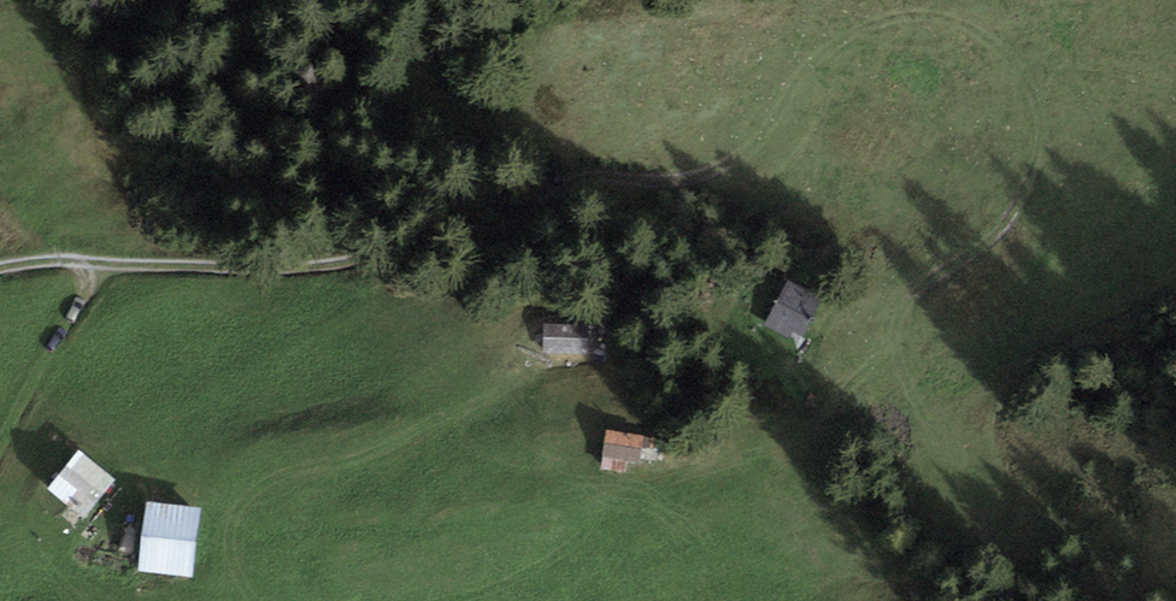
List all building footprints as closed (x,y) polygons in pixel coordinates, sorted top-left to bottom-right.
[(823,298),(788,280),(765,325),(790,338),(793,332),(803,337),(823,298)] [(596,324),(545,323),(544,354),(595,355),(596,324)] [(656,437),(607,429),(603,457),(627,461),(640,463),(642,448),(654,450),(656,437)] [(116,479),(78,449),(47,489),(85,518),(116,479)] [(627,461),(603,457),(601,468),(625,473),(627,461)] [(201,508),(147,501),(138,569),(193,576),(201,508)]
